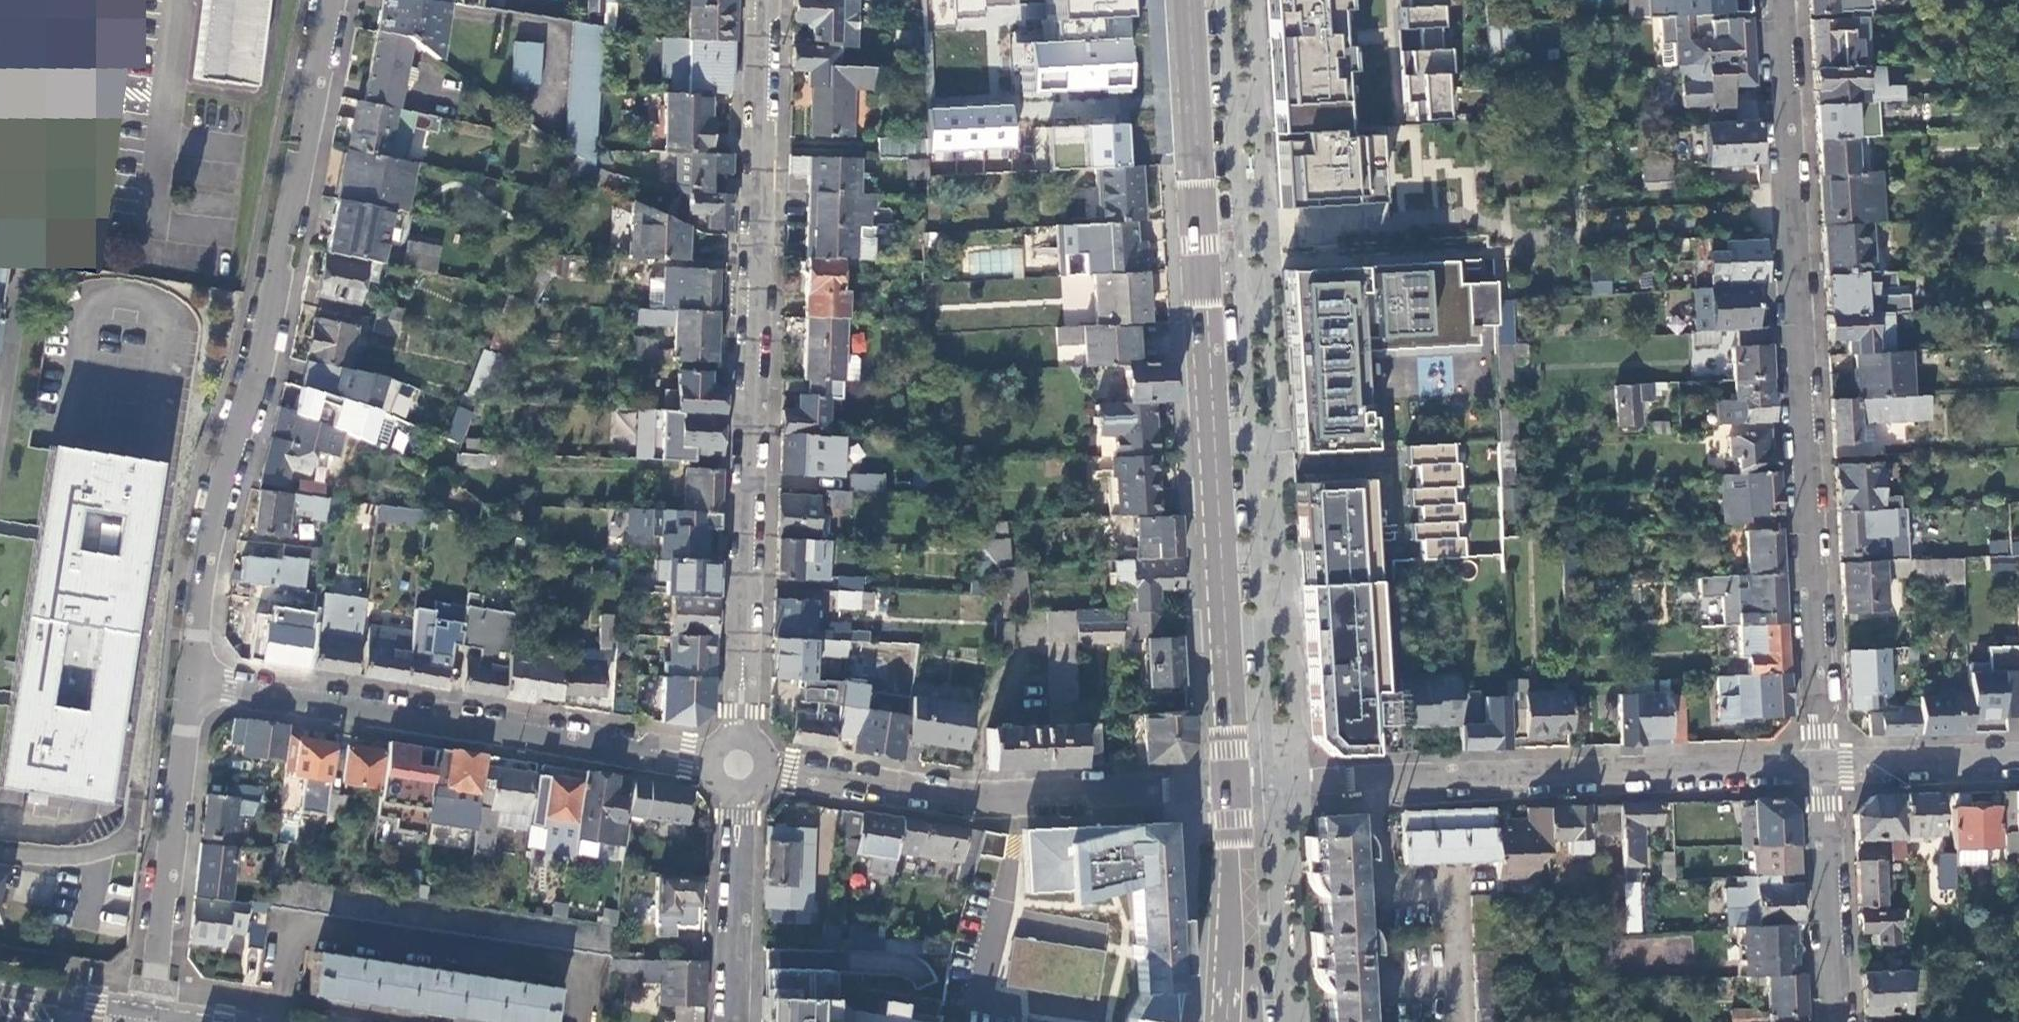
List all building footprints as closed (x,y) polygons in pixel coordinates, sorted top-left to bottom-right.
[(114,89),(125,0),(0,0),(0,72),(99,84),(104,84),(111,85),(111,88),(114,89)] [(254,87),(265,0),(204,0),(193,79),(254,87)] [(443,1),(434,0),(380,0),(376,30),(409,41),(435,59),(443,1)] [(604,11),(605,3),(605,0),(589,0),(588,10),(604,11)] [(855,0),(792,0),(792,9),(792,20),(806,20),(811,23),(811,40),(827,40),(826,45),(836,45),(855,46),(855,0)] [(1045,18),(1040,21),(1041,31),(1011,34),(1011,93),(1119,96),(1113,0),(1044,0),(1045,18)] [(1265,16),(1268,64),(1271,114),(1276,208),(1377,201),(1372,128),(1355,129),(1346,0),(1264,0),(1265,16)] [(1405,5),(1396,6),(1397,29),(1419,27),(1420,49),(1399,50),(1399,56),(1401,102),(1411,101),(1412,120),(1445,118),(1442,72),(1449,72),(1448,47),(1440,48),(1438,4),(1445,4),(1445,0),(1405,0),(1405,5)] [(1729,0),(1675,0),(1676,13),(1726,12),(1730,11),(1729,0)] [(1810,15),(1850,12),(1850,17),(1865,17),(1870,16),(1869,0),(1809,0),(1810,15)] [(616,3),(614,3),(605,3),(604,11),(604,18),(615,19),(616,3)] [(733,22),(734,6),(688,5),(687,37),(688,37),(731,39),(733,39),(733,22)] [(1752,61),(1750,18),(1726,19),(1726,12),(1676,13),(1661,14),(1662,42),(1676,41),(1677,64),(1680,64),(1752,61)] [(1868,68),(1865,17),(1850,17),(1848,18),(1849,40),(1856,40),(1857,68),(1868,68)] [(615,19),(604,18),(603,26),(603,35),(614,35),(615,19)] [(1849,40),(1848,18),(1810,20),(1813,71),(1857,68),(1856,40),(1849,40)] [(1485,20),(1486,72),(1498,72),(1496,20),(1485,20)] [(603,35),(603,26),(574,22),(565,147),(593,166),(595,155),(595,149),(603,35)] [(376,30),(362,99),(396,106),(401,78),(404,64),(409,41),(376,30)] [(921,47),(921,31),(898,32),(898,46),(921,47)] [(730,55),(731,39),(688,37),(686,92),(712,92),(729,93),(730,55)] [(510,83),(538,86),(540,42),(513,41),(510,83)] [(836,64),(836,45),(826,45),(791,45),(791,68),(805,68),(805,83),(810,83),(810,133),(850,134),(851,85),(871,85),(871,65),(836,64)] [(1754,84),(1752,61),(1680,64),(1682,107),(1709,106),(1710,124),(1756,121),(1755,105),(1731,106),(1730,85),(1754,84)] [(413,77),(415,69),(412,65),(404,64),(401,78),(409,80),(413,77)] [(1868,68),(1857,68),(1813,71),(1815,105),(1874,102),(1887,101),(1887,88),(1881,88),(1880,67),(1868,68)] [(686,92),(663,92),(662,151),(684,151),(710,152),(712,92),(686,92)] [(409,116),(411,109),(396,106),(362,99),(356,98),(347,148),(385,155),(394,113),(409,116)] [(1411,101),(1401,102),(1402,114),(1403,121),(1412,120),(1411,101)] [(1874,102),(1815,105),(1817,140),(1863,137),(1876,137),(1874,102)] [(1014,104),(931,109),(931,150),(1017,148),(1014,104)] [(1120,166),(1115,116),(1091,117),(1091,124),(1078,125),(1076,116),(1053,118),(1054,125),(1033,127),(1036,170),(1094,168),(1120,166)] [(1758,162),(1756,121),(1710,124),(1703,125),(1706,166),(1758,162)] [(925,157),(924,137),(877,136),(877,156),(904,157),(925,157)] [(1864,168),(1863,137),(1817,140),(1819,177),(1860,174),(1860,169),(1864,168)] [(1876,174),(1876,137),(1863,137),(1864,168),(1860,169),(1860,174),(1876,174)] [(416,162),(385,155),(347,148),(337,196),(390,207),(407,211),(416,162)] [(611,149),(595,149),(595,155),(595,161),(610,160),(611,149)] [(729,163),(729,152),(710,152),(684,151),(683,156),(689,157),(687,186),(709,187),(710,170),(729,171),(729,163)] [(856,191),(857,156),(788,155),(788,160),(788,171),(806,172),(806,191),(856,191)] [(925,175),(925,157),(904,157),(905,176),(925,176),(925,175)] [(1645,161),(1646,188),(1674,187),(1673,160),(1645,161)] [(1141,220),(1139,165),(1120,166),(1094,168),(1097,222),(1132,221),(1141,220)] [(941,174),(925,175),(925,176),(925,192),(942,190),(941,174)] [(1876,174),(1860,174),(1819,177),(1822,226),(1868,224),(1874,223),(1872,196),(1877,196),(1876,174)] [(674,188),(674,211),(688,211),(688,191),(683,190),(674,188)] [(728,211),(728,192),(688,191),(688,211),(682,222),(686,224),(705,232),(707,232),(707,227),(727,227),(728,211)] [(870,191),(856,191),(806,191),(805,223),(864,225),(864,206),(870,205),(870,191)] [(390,207),(337,196),(326,250),(380,261),(384,238),(390,207)] [(682,222),(632,200),(630,257),(685,259),(686,224),(682,222)] [(402,241),(407,211),(390,207),(384,238),(402,241)] [(1056,224),(1058,275),(1092,274),(1145,271),(1144,252),(1134,252),(1133,242),(1132,221),(1097,222),(1056,224)] [(864,225),(805,223),(805,256),(837,256),(852,256),(852,244),(864,244),(864,225)] [(1868,224),(1822,226),(1824,277),(1871,274),(1868,224)] [(942,242),(942,228),(923,229),(923,242),(942,242)] [(1762,232),(1725,234),(1726,240),(1763,239),(1762,232)] [(1725,234),(1706,235),(1707,252),(1726,251),(1726,240),(1725,234)] [(1707,252),(1706,235),(1691,236),(1693,288),(1708,287),(1707,252)] [(402,266),(434,272),(440,245),(408,238),(402,266)] [(1765,279),(1763,239),(1726,240),(1726,251),(1707,252),(1708,287),(1729,285),(1729,284),(1729,282),(1765,279)] [(942,242),(923,242),(923,251),(943,251),(942,242)] [(1143,242),(1133,242),(1134,252),(1144,252),(1143,242)] [(380,261),(326,250),(326,251),(323,251),(315,293),(357,302),(362,276),(376,279),(380,261)] [(837,256),(805,256),(798,257),(798,279),(804,279),(803,316),(836,316),(837,256)] [(1487,259),(1464,259),(1464,273),(1488,273),(1487,259)] [(1455,260),(1279,268),(1279,275),(1286,386),(1288,427),(1290,451),(1365,447),(1359,350),(1465,347),(1464,327),(1488,326),(1487,300),(1486,280),(1456,281),(1455,260)] [(662,308),(714,310),(715,277),(715,267),(662,266),(662,308)] [(1145,271),(1092,274),(1094,324),(1131,323),(1147,322),(1145,271)] [(538,273),(524,303),(535,304),(550,275),(538,273)] [(1892,273),(1871,274),(1824,277),(1826,313),(1845,312),(1845,317),(1885,315),(1907,313),(1906,296),(1894,296),(1892,273)] [(1611,279),(1592,279),(1592,293),(1611,293),(1611,279)] [(1757,326),(1753,283),(1729,284),(1729,285),(1708,287),(1693,288),(1692,288),(1695,330),(1718,329),(1737,327),(1757,326)] [(512,320),(520,303),(508,296),(500,314),(512,320)] [(374,317),(399,322),(402,307),(377,302),(374,317)] [(713,338),(714,310),(662,308),(635,307),(635,321),(659,321),(659,316),(673,316),(673,359),(713,360),(713,338)] [(1885,315),(1845,317),(1826,318),(1828,345),(1843,344),(1845,358),(1853,357),(1887,355),(1885,315)] [(304,358),(346,366),(354,324),(312,316),(304,358)] [(842,316),(836,316),(803,316),(802,377),(805,377),(839,378),(840,354),(842,316)] [(397,334),(399,322),(374,317),(372,329),(397,334)] [(1509,321),(1493,321),(1494,345),(1511,344),(1509,321)] [(1131,323),(1094,324),(1055,326),(1057,346),(1083,344),(1084,365),(1090,364),(1124,363),(1133,362),(1132,344),(1131,323)] [(1770,376),(1767,326),(1757,326),(1737,327),(1738,346),(1732,346),(1734,378),(1770,376)] [(1719,342),(1718,329),(1695,330),(1693,330),(1694,342),(1719,342)] [(851,353),(865,352),(864,332),(849,333),(851,353)] [(632,357),(664,358),(665,349),(655,349),(656,336),(633,335),(632,357)] [(1513,389),(1511,344),(1494,345),(1496,390),(1509,389),(1513,389)] [(857,374),(857,359),(853,355),(840,354),(839,378),(852,378),(857,374)] [(1907,354),(1887,355),(1853,357),(1854,386),(1860,385),(1861,402),(1909,399),(1907,354)] [(343,405),(350,367),(346,366),(304,358),(293,410),(304,413),(303,416),(343,432),(345,433),(351,406),(343,405)] [(1167,360),(1133,362),(1124,363),(1125,401),(1148,400),(1152,400),(1170,399),(1167,360)] [(722,401),(722,387),(706,387),(706,370),(677,370),(677,394),(677,409),(721,411),(722,401)] [(1773,420),(1770,376),(1734,378),(1735,398),(1719,398),(1716,402),(1717,423),(1773,420)] [(824,400),(839,400),(839,378),(805,377),(805,393),(796,393),(795,408),(780,407),(779,432),(824,433),(824,400)] [(1665,387),(1665,381),(1615,384),(1617,424),(1639,423),(1638,399),(1653,398),(1652,393),(1659,393),(1658,387),(1665,387)] [(677,394),(666,394),(666,408),(677,409),(677,394)] [(1855,402),(1830,403),(1833,447),(1872,446),(1872,426),(1928,422),(1926,397),(1909,399),(1861,402),(1855,402)] [(337,457),(343,432),(303,416),(304,413),(293,410),(277,405),(271,437),(261,478),(284,485),(290,466),(313,472),(314,467),(310,466),(313,452),(337,457)] [(470,410),(460,405),(443,449),(441,471),(452,475),(453,462),(455,451),(470,410)] [(1514,406),(1496,407),(1497,438),(1512,438),(1515,438),(1514,406)] [(666,408),(663,408),(662,422),(679,422),(678,450),(720,451),(721,434),(721,411),(677,409),(666,408)] [(616,412),(615,435),(633,436),(634,413),(616,412)] [(1651,432),(1667,431),(1666,421),(1651,421),(1651,432)] [(1775,470),(1774,450),(1768,450),(1767,429),(1746,429),(1746,435),(1729,436),(1729,452),(1737,452),(1737,465),(1723,466),(1723,472),(1775,470)] [(838,467),(839,433),(824,433),(779,432),(779,441),(778,472),(818,473),(818,466),(838,467)] [(1512,438),(1497,438),(1498,483),(1509,483),(1514,483),(1512,438)] [(1419,558),(1461,555),(1454,441),(1403,444),(1404,464),(1414,463),(1415,486),(1406,487),(1406,495),(1407,505),(1416,504),(1417,521),(1408,522),(1409,530),(1409,539),(1418,538),(1419,558)] [(32,540),(14,661),(12,669),(10,686),(8,697),(7,706),(0,748),(0,789),(17,791),(89,803),(104,805),(157,463),(47,446),(46,450),(35,523),(34,531),(32,540)] [(487,452),(455,451),(453,462),(486,462),(487,452)] [(1877,466),(1834,469),(1836,514),(1897,511),(1896,498),(1879,499),(1877,466)] [(719,493),(719,468),(685,467),(685,480),(685,494),(684,509),(718,510),(719,493)] [(1775,470),(1723,472),(1724,525),(1749,524),(1748,513),(1778,511),(1775,470)] [(876,490),(877,473),(844,472),(844,489),(846,489),(876,490)] [(1396,688),(1376,689),(1362,478),(1292,483),(1297,560),(1300,598),(1304,655),(1307,695),(1310,738),(1329,755),(1399,752),(1398,725),(1396,688)] [(298,493),(322,496),(324,482),(301,479),(298,493)] [(685,494),(685,480),(676,480),(676,493),(685,494)] [(1511,535),(1510,503),(1509,483),(1498,483),(1500,536),(1511,535)] [(1519,483),(1514,483),(1509,483),(1510,503),(1520,502),(1519,483)] [(322,496),(298,493),(258,488),(253,529),(286,534),(290,504),(296,505),(295,512),(310,514),(309,516),(325,519),(327,507),(328,497),(322,496)] [(844,489),(823,488),(823,494),(827,494),(827,504),(845,505),(846,489),(844,489)] [(463,489),(459,514),(479,517),(481,502),(463,489)] [(816,496),(777,495),(777,506),(775,538),(815,539),(816,496)] [(377,513),(378,504),(328,497),(327,507),(377,513)] [(386,505),(378,504),(377,513),(376,520),(385,521),(386,505)] [(427,517),(428,510),(387,505),(386,505),(385,521),(415,524),(416,516),(427,517)] [(718,526),(718,510),(684,509),(628,507),(627,532),(659,533),(659,559),(667,559),(666,557),(704,559),(705,526),(718,526)] [(1898,525),(1897,511),(1836,514),(1838,558),(1872,555),(1870,527),(1883,526),(1898,525)] [(1185,588),(1186,516),(1139,515),(1138,559),(1118,558),(1117,581),(1137,581),(1135,632),(1160,633),(1161,587),(1185,588)] [(427,517),(416,516),(415,524),(426,526),(427,517)] [(1885,554),(1883,526),(1870,527),(1872,555),(1885,554)] [(1781,572),(1779,528),(1745,530),(1748,574),(1781,572)] [(827,578),(827,539),(815,539),(775,538),(775,554),(774,577),(827,578)] [(980,540),(974,540),(978,591),(993,591),(990,558),(980,540)] [(319,559),(321,547),(283,543),(281,560),(242,553),(240,580),(294,588),(302,589),(305,559),(319,559)] [(1501,570),(1500,553),(1482,554),(1483,565),(1485,564),(1486,571),(1501,570)] [(657,581),(666,581),(666,591),(671,592),(716,594),(716,579),(717,559),(704,559),(666,557),(667,559),(659,559),(658,559),(657,581)] [(1963,585),(1962,559),(1912,561),(1913,578),(1913,581),(1945,580),(1945,586),(1963,585)] [(1913,578),(1912,561),(1894,562),(1896,579),(1913,578)] [(1883,614),(1880,563),(1839,565),(1842,617),(1883,614)] [(1784,624),(1781,572),(1748,574),(1698,577),(1700,598),(1721,597),(1722,616),(1731,615),(1732,626),(1739,626),(1784,624)] [(876,575),(836,574),(835,588),(859,589),(876,589),(876,575)] [(292,598),(313,602),(315,591),(302,589),(294,588),(292,598)] [(858,607),(859,589),(835,588),(835,606),(858,607)] [(365,597),(323,591),(320,613),(322,614),(319,634),(317,634),(312,668),(332,672),(354,675),(365,597)] [(715,617),(716,594),(671,592),(670,635),(714,635),(715,617)] [(483,596),(468,594),(466,602),(460,644),(459,647),(479,650),(478,658),(465,657),(460,691),(481,694),(502,697),(508,653),(514,613),(481,608),(483,596)] [(466,602),(435,597),(434,607),(414,604),(410,634),(403,682),(426,686),(444,688),(449,654),(445,653),(446,642),(460,644),(466,602)] [(812,600),(773,599),(773,607),(772,638),(774,638),(811,639),(812,600)] [(275,663),(304,667),(312,610),(305,609),(302,627),(277,624),(278,616),(254,612),(246,659),(275,663)] [(599,612),(598,648),(600,648),(615,648),(616,633),(617,613),(599,612)] [(1047,613),(1050,724),(1075,723),(1072,612),(1047,613)] [(1731,615),(1722,616),(1722,627),(1732,626),(1731,615)] [(846,640),(856,640),(857,631),(846,631),(847,623),(829,622),(828,639),(846,640)] [(1787,673),(1784,624),(1739,626),(1741,658),(1747,658),(1748,674),(1787,673)] [(368,628),(362,676),(381,679),(403,682),(410,634),(368,628)] [(627,634),(616,633),(615,648),(615,655),(626,655),(627,634)] [(1145,638),(1151,690),(1190,685),(1184,634),(1145,638)] [(713,657),(714,635),(670,635),(670,636),(668,675),(713,677),(713,657)] [(810,654),(811,639),(774,638),(773,677),(797,678),(810,679),(810,654)] [(846,640),(828,639),(811,639),(810,654),(843,655),(846,640)] [(1988,647),(1988,665),(1968,666),(1969,690),(1969,697),(1971,725),(1971,733),(1998,732),(2004,732),(2004,717),(2018,717),(2018,645),(1988,647)] [(562,646),(561,656),(558,692),(600,694),(601,658),(599,657),(600,648),(598,648),(562,646)] [(1916,648),(1881,649),(1881,660),(1916,658),(1916,648)] [(526,656),(508,653),(502,697),(515,699),(528,701),(529,693),(557,697),(558,692),(561,656),(527,650),(526,656)] [(1873,710),(1868,650),(1844,652),(1847,712),(1873,710)] [(1789,713),(1787,673),(1748,674),(1718,676),(1720,721),(1741,720),(1740,715),(1789,713)] [(712,692),(713,677),(668,675),(662,675),(660,721),(691,725),(712,709),(712,692)] [(1458,723),(1455,675),(1415,676),(1415,677),(1416,684),(1395,685),(1396,688),(1398,725),(1402,725),(1402,721),(1430,720),(1431,724),(1458,723)] [(1415,677),(1415,676),(1395,677),(1395,685),(1416,684),(1415,677)] [(836,702),(840,680),(810,679),(797,678),(796,700),(815,701),(819,701),(836,702)] [(1568,729),(1566,692),(1552,693),(1523,693),(1522,680),(1506,680),(1506,696),(1508,738),(1543,736),(1543,730),(1568,729)] [(1566,692),(1566,683),(1551,683),(1552,693),(1566,692)] [(1937,699),(1917,699),(1918,706),(1919,735),(1947,734),(1956,734),(1956,726),(1971,725),(1969,697),(1954,699),(1954,690),(1942,691),(1937,699)] [(1969,690),(1954,690),(1954,699),(1969,697),(1969,690)] [(1617,694),(1619,744),(1630,744),(1641,743),(1641,736),(1670,735),(1669,695),(1668,692),(1617,694)] [(1684,695),(1669,695),(1670,735),(1671,742),(1686,742),(1684,695)] [(968,706),(908,696),(905,715),(903,733),(904,734),(903,739),(960,749),(968,706)] [(1508,748),(1508,738),(1506,696),(1482,697),(1484,724),(1465,725),(1467,749),(1490,748),(1508,748)] [(1893,736),(1919,735),(1918,706),(1898,707),(1899,714),(1887,715),(1867,716),(1868,737),(1893,736)] [(793,707),(788,741),(808,744),(829,748),(834,714),(818,711),(814,710),(793,707)] [(1899,714),(1898,707),(1887,708),(1887,715),(1899,714)] [(877,755),(899,759),(903,733),(905,715),(856,708),(849,751),(877,755)] [(1198,714),(1146,713),(1145,762),(1197,764),(1198,714)] [(264,721),(234,717),(231,738),(241,739),(239,754),(284,761),(289,725),(264,721)] [(1078,724),(986,727),(986,769),(1031,767),(1079,765),(1078,745),(1078,724)] [(289,725),(284,761),(283,769),(293,771),(292,775),(304,777),(298,810),(324,814),(335,743),(298,737),(300,727),(289,725)] [(1971,725),(1956,726),(1956,734),(1971,733),(1971,725)] [(413,744),(387,740),(375,814),(395,817),(394,827),(423,831),(429,794),(427,794),(431,766),(413,763),(416,745),(413,744)] [(341,782),(379,787),(384,750),(347,744),(341,782)] [(461,751),(434,747),(431,766),(427,794),(429,794),(448,797),(450,787),(463,790),(473,791),(472,796),(462,794),(458,794),(449,852),(471,855),(472,850),(475,825),(480,796),(478,796),(484,755),(461,751)] [(573,852),(585,770),(562,766),(542,763),(540,775),(533,773),(528,813),(527,822),(545,824),(542,848),(573,852)] [(484,766),(480,796),(475,825),(493,828),(494,825),(524,829),(527,813),(528,813),(533,773),(484,766)] [(607,773),(585,770),(573,852),(592,855),(596,852),(597,841),(619,844),(621,821),(625,796),(614,794),(617,774),(607,773)] [(226,777),(223,795),(252,799),(258,800),(261,782),(226,777)] [(688,823),(693,786),(669,782),(635,777),(629,814),(688,823)] [(345,795),(329,792),(324,821),(341,823),(345,795)] [(2018,834),(2018,792),(2002,792),(2003,834),(2018,834)] [(223,795),(205,793),(204,810),(201,835),(234,839),(238,804),(244,807),(251,807),(252,799),(223,795)] [(1969,811),(1968,794),(1953,794),(1955,852),(1979,851),(1997,851),(1996,811),(1969,811)] [(1941,837),(1939,795),(1923,795),(1902,796),(1904,838),(1941,837)] [(1904,838),(1902,796),(1885,797),(1870,797),(1854,816),(1855,842),(1904,840),(1904,838)] [(1780,799),(1754,800),(1754,804),(1756,849),(1756,875),(1777,874),(1798,873),(1795,812),(1780,799)] [(1661,824),(1660,803),(1638,804),(1621,804),(1622,835),(1623,883),(1637,882),(1637,866),(1643,865),(1641,825),(1661,824)] [(1622,835),(1621,804),(1587,806),(1547,807),(1548,839),(1622,835)] [(1756,849),(1754,804),(1744,807),(1744,828),(1740,828),(1740,850),(1756,849)] [(869,812),(839,807),(835,837),(841,838),(839,849),(870,854),(867,871),(891,875),(894,861),(899,817),(869,812)] [(1548,839),(1547,807),(1525,808),(1526,822),(1494,823),(1495,859),(1496,877),(1524,876),(1543,855),(1543,850),(1547,850),(1547,839),(1548,839)] [(1353,834),(1352,814),(1312,815),(1314,836),(1317,894),(1319,913),(1358,911),(1355,858),(1353,834)] [(937,823),(899,817),(894,861),(908,863),(910,853),(973,863),(975,854),(981,831),(937,823)] [(624,845),(628,822),(621,821),(619,844),(624,845)] [(1165,824),(1128,825),(1133,895),(1133,909),(1170,907),(1168,863),(1165,824)] [(493,828),(475,825),(472,850),(490,852),(493,828)] [(765,867),(764,904),(769,904),(793,906),(795,906),(796,896),(809,897),(811,826),(766,825),(765,867)] [(1025,898),(1133,895),(1128,825),(1031,830),(1023,830),(1025,898)] [(981,831),(975,854),(998,858),(1002,834),(981,831)] [(1353,834),(1355,858),(1369,857),(1369,846),(1368,844),(1366,839),(1364,835),(1363,834),(1353,834)] [(2003,834),(2004,854),(2018,854),(2018,834),(2003,834)] [(1317,894),(1314,836),(1303,836),(1305,862),(1306,876),(1306,880),(1308,883),(1309,886),(1312,889),(1314,892),(1317,894)] [(241,860),(243,848),(200,843),(196,877),(194,894),(229,897),(234,859),(241,860)] [(286,845),(274,844),(270,874),(282,876),(286,845)] [(1980,865),(1979,851),(1955,852),(1955,856),(1955,866),(1980,865)] [(1675,880),(1674,854),(1661,855),(1662,881),(1675,880)] [(1938,891),(1956,890),(1955,866),(1955,856),(1937,856),(1938,891)] [(1882,907),(1879,863),(1856,864),(1858,908),(1864,908),(1865,909),(1871,909),(1871,908),(1882,907)] [(1778,886),(1777,874),(1756,875),(1757,925),(1791,923),(1801,923),(1798,885),(1778,886)] [(615,926),(270,876),(267,901),(267,905),(611,955),(615,926)] [(655,934),(672,935),(673,924),(695,925),(696,877),(654,876),(653,924),(656,924),(655,934)] [(1639,882),(1637,882),(1623,883),(1624,932),(1640,931),(1639,882)] [(796,896),(795,906),(809,906),(809,897),(796,896)] [(248,904),(193,898),(190,925),(188,940),(225,944),(226,930),(244,932),(248,904)] [(267,905),(267,901),(253,900),(252,909),(266,911),(267,905)] [(793,906),(769,904),(768,917),(792,918),(793,906)] [(1170,907),(1133,909),(1136,945),(1132,945),(1132,958),(1137,958),(1139,992),(1175,991),(1175,977),(1171,921),(1170,907)] [(1359,930),(1358,911),(1319,913),(1320,932),(1323,990),(1325,1008),(1364,1006),(1360,953),(1359,930)] [(1896,945),(1894,912),(1882,913),(1859,914),(1860,935),(1876,934),(1876,945),(1896,945)] [(1181,920),(1171,921),(1175,977),(1176,976),(1177,975),(1177,974),(1178,973),(1179,972),(1180,970),(1181,969),(1182,967),(1182,966),(1183,964),(1183,963),(1183,961),(1184,959),(1184,957),(1184,955),(1184,952),(1183,944),(1181,920)] [(247,948),(261,950),(264,925),(250,923),(247,948)] [(1791,923),(1757,925),(1741,926),(1743,976),(1746,976),(1769,974),(1789,974),(1788,956),(1793,956),(1797,956),(1800,951),(1799,948),(1799,947),(1797,944),(1796,943),(1791,944),(1791,923)] [(1359,930),(1360,953),(1375,952),(1374,941),(1374,939),(1373,937),(1372,934),(1371,933),(1370,931),(1368,928),(1359,930)] [(1323,990),(1320,932),(1309,932),(1310,959),(1311,969),(1312,974),(1314,979),(1317,984),(1318,986),(1322,989),(1323,990)] [(878,951),(881,937),(848,934),(846,949),(878,951)] [(952,943),(881,937),(878,951),(949,953),(952,943)] [(1025,985),(1029,943),(1011,942),(1008,984),(1025,985)] [(776,947),(764,947),(764,966),(777,966),(776,947)] [(556,986),(313,951),(307,993),(333,996),(436,1012),(504,1021),(551,1021),(556,986)] [(1873,973),(1908,972),(1907,951),(1896,951),(1896,961),(1892,960),(1873,960),(1873,973)] [(703,962),(611,957),(610,970),(643,973),(653,974),(658,980),(658,988),(657,1005),(675,1006),(674,1017),(660,1017),(659,1021),(701,1021),(702,996),(703,962)] [(860,970),(828,969),(828,967),(777,966),(764,966),(764,975),(765,993),(761,993),(760,1021),(931,1021),(940,999),(858,985),(860,970)] [(1924,979),(1923,971),(1908,972),(1873,973),(1862,974),(1864,1016),(1907,1014),(1906,980),(1924,979)] [(653,974),(643,973),(642,981),(658,988),(658,980),(653,974)] [(1804,973),(1794,973),(1789,974),(1769,974),(1770,988),(1770,994),(1774,994),(1775,1014),(1769,1014),(1770,1021),(1806,1021),(1804,973)] [(1770,988),(1769,974),(1746,976),(1747,990),(1770,988)] [(1743,988),(1743,976),(1732,976),(1732,988),(1743,988)] [(1564,984),(1554,985),(1554,998),(1565,997),(1564,984)] [(1139,992),(1124,1021),(1171,1021),(1175,991),(1139,992)] [(1325,1008),(1325,1021),(1365,1021),(1365,1020),(1364,1006),(1325,1008)] [(1758,1010),(1732,1011),(1732,1021),(1758,1021),(1758,1010)] [(1769,1014),(1769,1010),(1758,1010),(1758,1021),(1770,1021),(1769,1014)]
